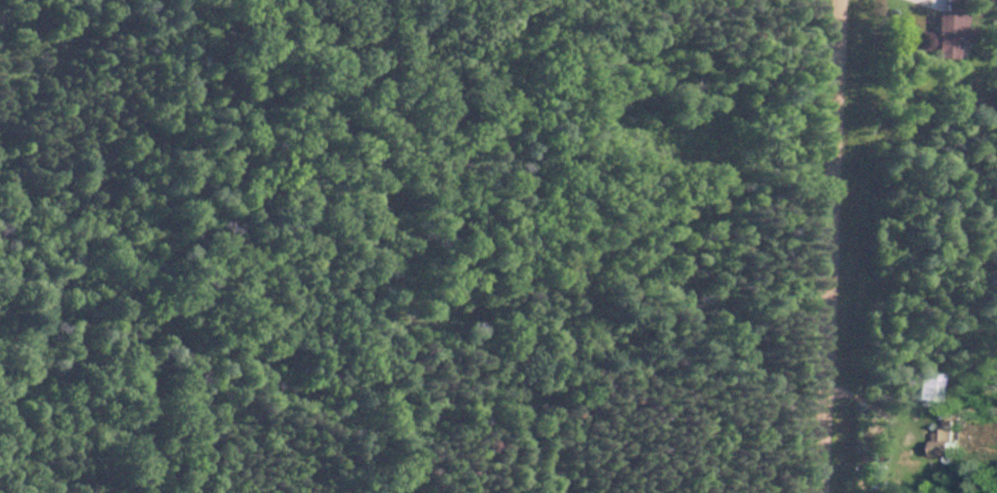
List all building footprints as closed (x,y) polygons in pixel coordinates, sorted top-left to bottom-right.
[(933,57),(955,57),(955,37),(965,37),(965,0),(943,0),(943,14),(934,14),(933,57)] [(912,399),(936,402),(940,373),(915,370),(912,399)] [(930,429),(929,455),(952,456),(954,418),(955,418),(955,401),(940,401),(939,429),(930,429)]
